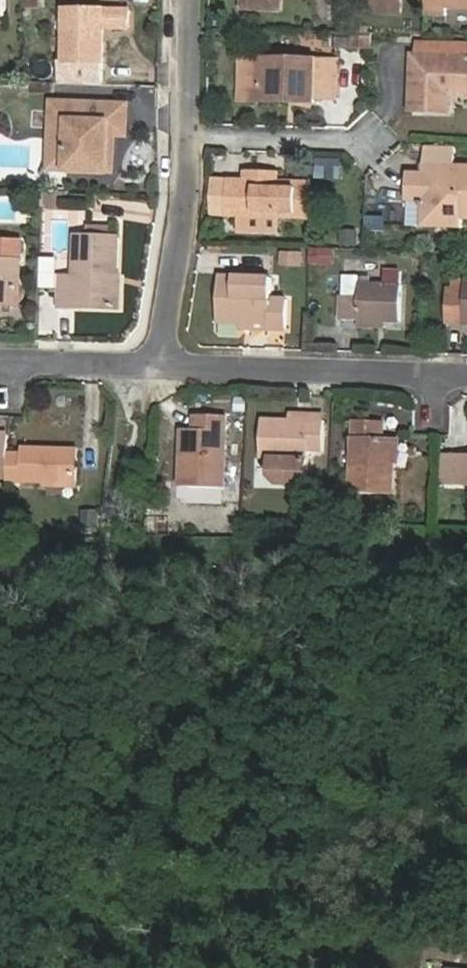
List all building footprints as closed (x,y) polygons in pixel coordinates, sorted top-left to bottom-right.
[(244,9),(281,10),(281,0),(244,0),(244,9)] [(381,8),(400,9),(401,0),(381,0),(381,8)] [(426,8),(466,9),(466,0),(427,0),(426,8)] [(66,11),(65,63),(105,63),(105,28),(130,28),(130,11),(66,11)] [(419,43),(419,57),(454,58),(466,58),(466,45),(419,43)] [(454,58),(419,57),(414,57),(413,110),(450,111),(450,95),(466,95),(466,58),(454,58)] [(315,98),(335,98),(335,62),(262,59),(261,94),(295,96),(295,102),(315,103),(315,98)] [(128,107),(54,104),(53,142),(69,153),(68,171),(113,173),(114,136),(127,136),(128,107)] [(53,142),(52,171),(68,171),(69,153),(53,142)] [(456,167),(457,150),(426,149),(426,172),(409,171),(408,202),(423,203),(422,226),(463,226),(464,217),(466,218),(466,167),(456,167)] [(310,183),(270,181),(271,171),(247,171),(246,180),(229,180),(228,215),(238,216),(278,217),(309,218),(310,183)] [(229,180),(216,179),(214,215),(228,215),(229,180)] [(45,212),(65,212),(65,195),(45,194),(45,212)] [(422,226),(423,203),(408,202),(407,225),(422,226)] [(278,217),(238,216),(238,231),(278,232),(278,217)] [(74,276),(61,276),(60,307),(117,309),(119,238),(75,238),(74,276)] [(20,298),(22,242),(0,241),(0,298),(20,298)] [(372,276),(344,276),(342,321),(401,322),(402,285),(400,285),(400,270),(385,269),(385,285),(372,285),(372,276)] [(289,300),(272,299),(273,279),(220,277),(218,322),(241,323),(246,323),(254,323),(270,324),(270,329),(288,330),(289,300)] [(449,323),(466,324),(466,280),(450,280),(449,323)] [(182,487),(226,488),(227,416),(197,415),(196,429),(184,429),(182,487)] [(326,421),(263,419),(262,459),(274,460),(273,477),(280,485),(308,486),(309,451),(325,452),(326,421)] [(386,421),(355,421),(353,493),(394,496),(396,438),(385,438),(386,421)] [(9,454),(9,435),(0,435),(0,478),(8,479),(9,454)] [(8,479),(8,486),(80,488),(80,450),(22,449),(22,454),(9,454),(8,479)] [(445,452),(444,483),(466,484),(466,453),(445,452)]
